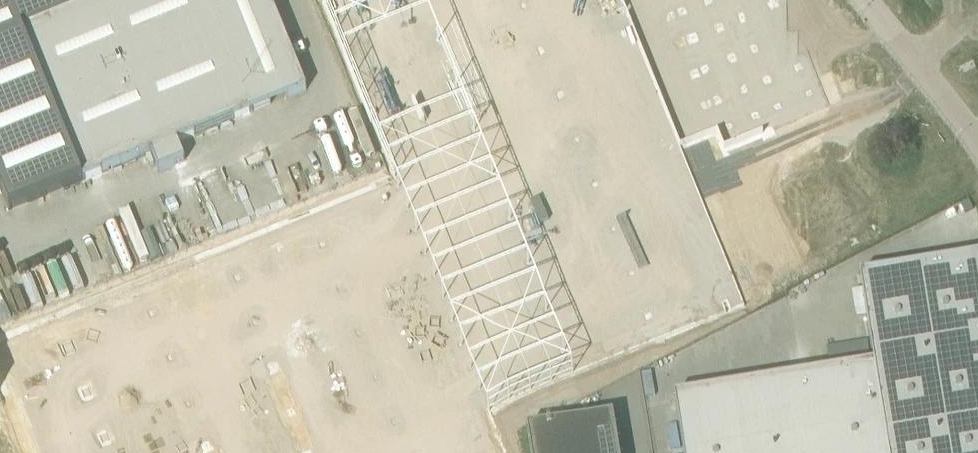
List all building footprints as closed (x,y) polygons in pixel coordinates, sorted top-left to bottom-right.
[(0,336),(0,384),(28,452),(503,452),(486,412),(742,309),(678,149),(712,135),(720,154),(827,111),(782,0),(329,0),(321,3),(391,178),(0,336)] [(9,210),(82,181),(30,51),(22,32),(78,10),(74,0),(0,0),(0,188),(9,210)] [(22,32),(82,181),(151,153),(159,172),(184,162),(176,143),(306,90),(270,0),(74,0),(78,10),(22,32)] [(674,399),(683,452),(977,452),(977,268),(970,262),(961,264),(960,261),(859,278),(874,367),(674,399)] [(786,291),(791,314),(808,310),(803,287),(786,291)] [(527,431),(531,452),(620,452),(614,417),(527,431)]
